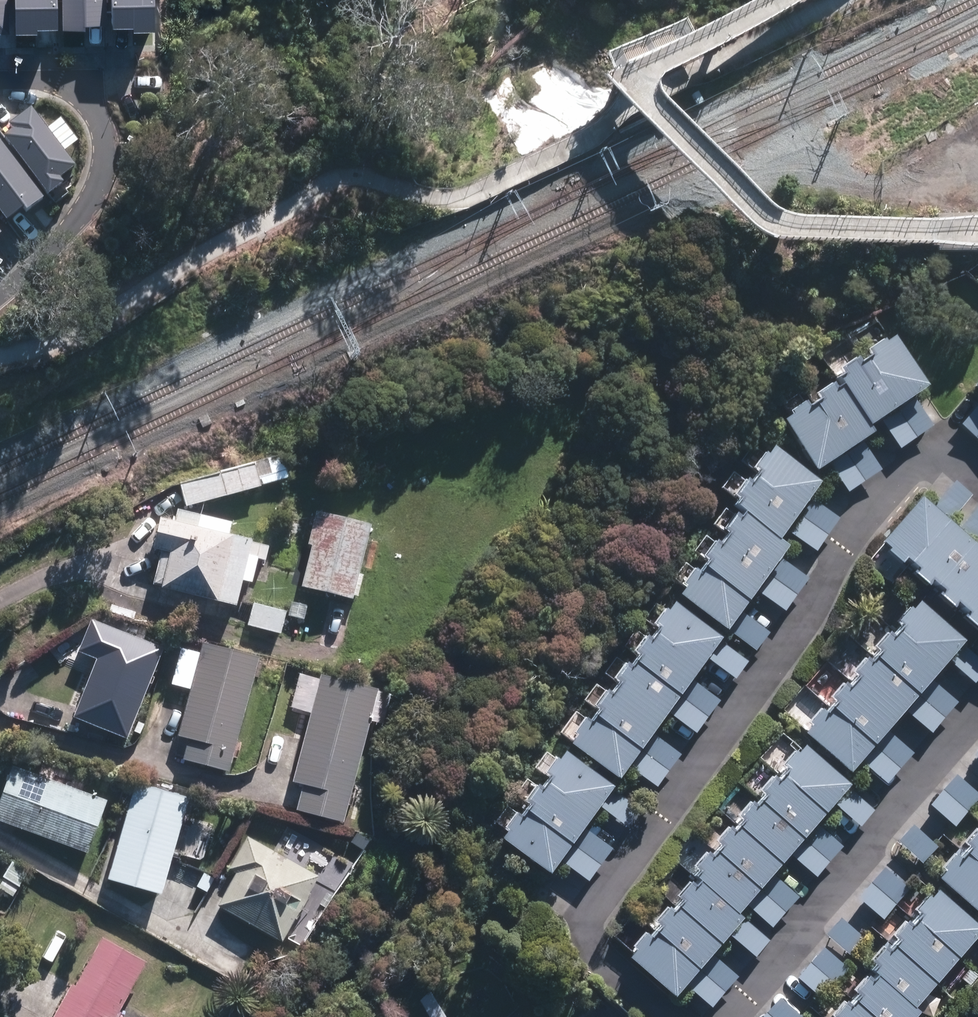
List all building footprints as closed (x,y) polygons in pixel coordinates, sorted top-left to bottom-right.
[(9,34),(8,0),(0,0),(0,34),(9,34)] [(16,36),(37,35),(37,31),(58,31),(58,0),(15,0),(16,36)] [(62,31),(85,31),(85,27),(106,27),(106,0),(62,0),(62,31)] [(113,30),(134,29),(134,33),(156,33),(155,0),(112,0),(113,30)] [(0,129),(0,235),(82,172),(31,105),(0,129)] [(878,339),(871,328),(862,334),(870,345),(878,339)] [(928,385),(895,337),(888,342),(885,339),(870,349),(873,355),(863,362),(859,356),(842,367),(846,373),(841,377),(845,384),(839,387),(836,382),(818,394),(821,398),(810,406),(806,401),(790,411),(793,414),(782,421),(816,471),(827,465),(845,491),(877,469),(859,442),(875,432),(870,425),(877,420),(896,448),(928,425),(910,397),(928,385)] [(977,444),(977,404),(958,427),(977,444)] [(818,481),(772,448),(766,455),(764,453),(754,468),(759,472),(752,481),(749,478),(736,496),(740,499),(736,505),(744,512),(741,517),(736,513),(724,530),(729,533),(722,544),(717,540),(704,557),(709,560),(701,572),(695,567),(684,584),(685,585),(679,595),(725,629),(724,631),(750,650),(763,632),(737,613),(753,591),(779,610),(802,578),(776,559),(786,545),(776,538),(783,529),(810,550),(832,518),(805,498),(818,481)] [(179,483),(185,507),(261,488),(255,463),(179,483)] [(976,506),(954,530),(945,522),(966,498),(950,484),(929,508),(920,500),(881,544),(890,552),(887,555),(901,567),(906,562),(916,570),(911,576),(928,590),(933,584),(942,593),(937,598),(954,613),(958,607),(967,614),(962,620),(977,634),(977,508),(976,506)] [(300,587),(353,600),(372,525),(315,511),(307,546),(311,547),(300,587)] [(253,540),(161,519),(154,549),(171,553),(162,589),(237,607),(253,540)] [(866,656),(853,671),(859,675),(850,686),(849,685),(845,680),(831,697),(836,701),(828,710),(826,712),(821,707),(813,716),(808,721),(810,723),(803,731),(811,738),(850,770),(856,761),(880,781),(906,751),(884,732),(902,711),(925,731),(951,701),(928,680),(945,661),(969,682),(977,671),(977,660),(960,643),(964,638),(918,600),(911,608),(909,607),(897,621),(901,624),(903,625),(894,635),(893,633),(889,630),(875,646),(880,651),(872,660),(871,659),(866,656)] [(246,626),(280,635),(284,616),(303,621),(307,606),(288,602),(285,611),(251,602),(246,626)] [(721,637),(674,603),(668,610),(665,608),(654,622),(660,628),(652,638),(647,635),(634,651),(640,655),(633,666),(627,661),(614,678),(620,682),(613,693),(608,689),(595,705),(601,709),(592,721),(586,716),(575,732),(578,734),(571,743),(618,777),(625,767),(650,786),(675,753),(649,734),(665,713),(691,732),(714,700),(688,681),(704,659),(730,678),(742,663),(715,644),(721,637)] [(128,739),(164,649),(91,620),(77,653),(95,660),(73,718),(128,739)] [(230,772),(260,657),(202,642),(178,737),(188,740),(183,760),(230,772)] [(344,823),(379,691),(319,675),(291,782),(302,785),(295,810),(344,823)] [(849,783),(803,745),(797,752),(795,750),(782,765),(787,769),(778,778),(772,774),(758,790),(764,795),(756,805),(751,799),(737,815),(743,820),(735,830),(729,825),(715,841),(721,846),(713,856),(708,850),(694,866),(700,872),(696,877),(699,880),(695,885),(691,882),(689,880),(676,895),(678,897),(682,900),(674,910),(670,907),(668,905),(654,921),(657,923),(660,926),(651,937),(647,934),(645,932),(633,947),(635,949),(628,956),(675,996),(682,986),(706,1006),(732,976),(709,955),(725,936),(748,956),(764,939),(740,918),(741,917),(738,915),(744,908),(766,927),(792,896),(770,877),(788,856),(811,877),(837,846),(814,826),(831,806),(855,827),(869,810),(845,788),(849,783)] [(612,786),(564,751),(558,758),(556,757),(544,772),(547,773),(551,777),(543,787),(539,784),(537,783),(524,800),(526,801),(530,804),(521,815),(517,812),(516,811),(504,827),(506,828),(507,829),(501,838),(547,872),(556,860),(582,880),(605,848),(579,829),(596,807),(621,826),(634,809),(609,790),(612,786)] [(49,805),(38,840),(109,861),(131,789),(52,765),(40,803),(49,805)] [(977,798),(977,797),(952,776),(926,805),(951,828),(977,798)] [(157,900),(188,799),(134,783),(104,884),(157,900)] [(273,856),(245,839),(226,870),(233,874),(213,908),(296,957),(352,863),(290,827),(273,856)] [(934,848),(909,827),(894,843),(919,864),(934,848)] [(967,845),(971,849),(960,862),(955,857),(943,870),(946,872),(939,880),(977,913),(977,832),(967,845)] [(880,870),(854,900),(880,921),(906,891),(880,870)] [(827,1016),(911,1016),(912,1016),(908,1013),(977,932),(927,890),(864,965),(868,969),(827,1016)] [(836,920),(823,935),(849,957),(862,942),(836,920)] [(100,940),(72,988),(68,986),(51,1016),(114,1016),(143,964),(100,940)] [(819,951),(794,981),(819,1002),(844,972),(819,951)] [(762,1016),(795,1016),(776,1000),(762,1016)]
